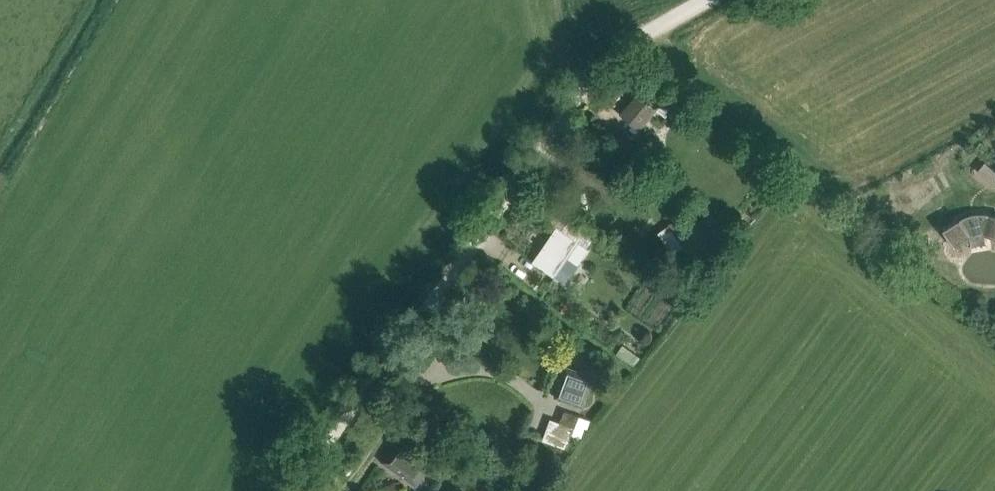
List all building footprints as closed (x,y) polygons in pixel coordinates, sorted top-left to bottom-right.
[(622,112),(640,128),(668,95),(649,79),(622,112)] [(662,150),(650,140),(636,157),(648,167),(662,150)] [(987,178),(994,185),(994,169),(987,178)] [(697,254),(700,257),(708,252),(706,248),(713,243),(690,210),(670,223),(692,257),(697,254)] [(944,229),(953,245),(969,235),(972,233),(981,232),(985,232),(994,235),(994,216),(989,215),(985,214),(982,214),(978,214),(974,214),(970,215),(967,216),(963,217),(960,219),(944,229)] [(572,261),(583,245),(557,226),(532,262),(554,277),(555,275),(566,282),(578,264),(572,261)] [(621,345),(615,353),(635,368),(641,360),(621,345)] [(555,397),(583,407),(594,377),(566,366),(555,397)] [(560,422),(551,418),(543,439),(567,449),(574,431),(582,434),(585,427),(588,428),(591,420),(579,416),(564,411),(560,422)] [(412,444),(444,466),(452,453),(420,431),(412,444)] [(384,461),(417,484),(430,465),(398,442),(384,461)]
